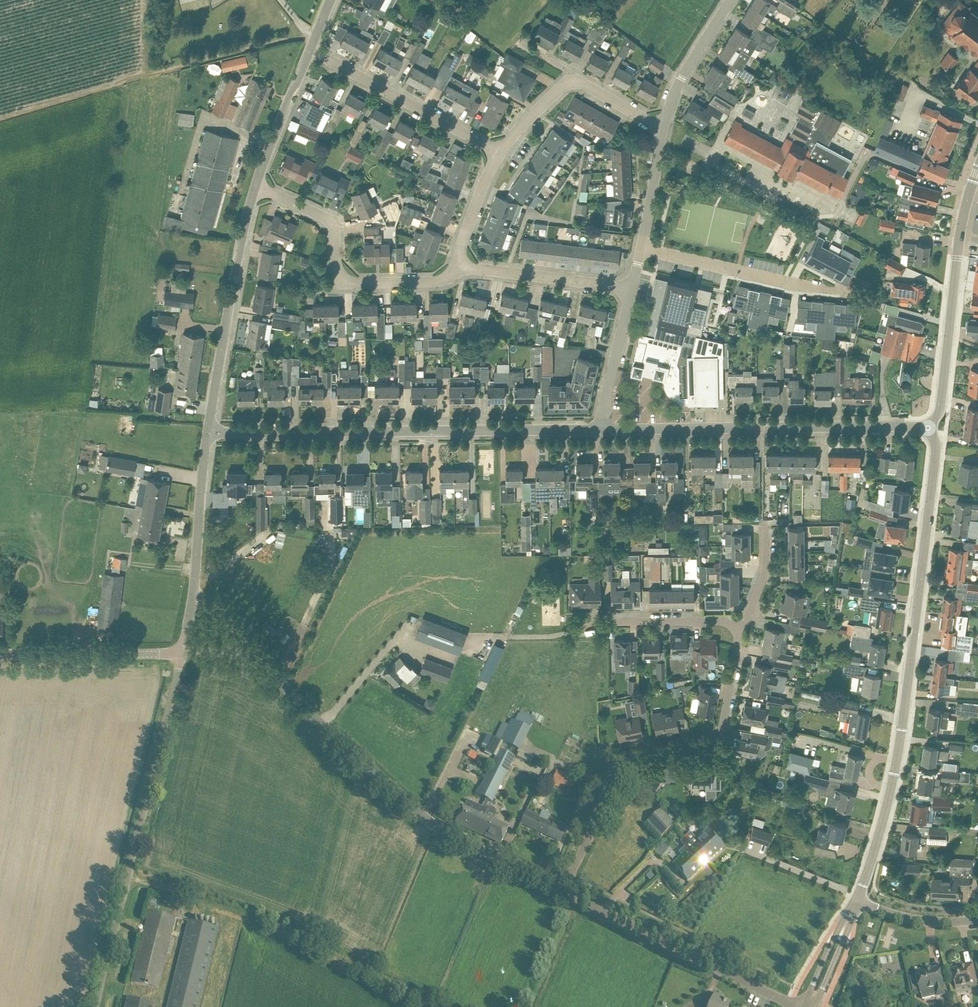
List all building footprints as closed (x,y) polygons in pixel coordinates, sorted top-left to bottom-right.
[(182,11),(210,7),(209,0),(181,0),(182,11)] [(373,9),(384,14),(391,0),(367,0),(369,1),(369,2),(370,3),(370,2),(373,3),(371,8),(373,9)] [(567,31),(574,18),(582,4),(578,0),(575,0),(567,14),(560,27),(567,31)] [(694,9),(700,0),(680,0),(694,9)] [(750,6),(763,14),(767,7),(777,14),(780,10),(791,17),(795,11),(780,1),(777,6),(771,2),(771,1),(769,0),(754,0),(750,6)] [(780,1),(795,11),(800,2),(797,0),(779,0),(780,1)] [(970,5),(969,7),(960,0),(941,25),(950,32),(949,34),(960,42),(961,40),(977,53),(977,11),(970,5)] [(366,12),(365,15),(368,17),(373,9),(371,8),(365,5),(363,11),(366,12)] [(763,14),(750,6),(742,18),(755,26),(762,30),(765,24),(759,20),(763,14)] [(367,30),(374,16),(377,11),(383,14),(384,14),(373,9),(368,17),(362,28),(367,30)] [(362,28),(368,17),(365,15),(363,18),(358,26),(362,28)] [(542,23),(539,27),(535,35),(551,45),(558,32),(548,27),(553,19),(547,16),(542,23)] [(575,19),(574,18),(567,31),(564,36),(568,38),(563,47),(564,47),(562,50),(576,58),(583,46),(586,39),(579,35),(579,36),(569,30),(575,19)] [(593,40),(601,26),(594,22),(587,36),(593,40)] [(340,43),(351,49),(359,35),(340,25),(334,37),(341,41),(340,43)] [(608,30),(601,26),(593,40),(588,49),(594,52),(587,64),(601,72),(608,59),(611,52),(605,49),(603,51),(597,47),(599,43),(600,44),(608,30)] [(377,41),(384,44),(390,30),(384,27),(377,41)] [(359,35),(351,49),(362,55),(374,34),(367,30),(362,28),(359,35)] [(736,28),(728,41),(750,55),(758,43),(755,41),(755,40),(749,36),(736,28)] [(470,31),(466,40),(472,42),(476,33),(470,31)] [(779,38),(769,31),(764,38),(775,45),(779,38)] [(627,37),(624,44),(618,54),(625,57),(631,47),(635,49),(637,44),(627,37)] [(392,53),(384,67),(395,73),(403,59),(397,56),(405,41),(399,38),(392,53)] [(775,45),(764,38),(759,45),(771,52),(775,45)] [(417,45),(410,59),(415,62),(413,65),(406,78),(417,84),(429,62),(419,56),(426,43),(420,40),(417,45)] [(743,67),(750,55),(728,41),(720,54),(732,62),(728,68),(750,81),(754,74),(743,67)] [(404,56),(410,59),(417,45),(411,42),(404,56)] [(373,61),(384,67),(392,53),(380,47),(373,61)] [(458,89),(463,81),(451,75),(462,54),(457,51),(449,66),(443,77),(449,80),(440,97),(451,103),(459,90),(458,89)] [(940,63),(949,70),(958,58),(949,51),(940,63)] [(507,83),(504,88),(511,92),(523,99),(534,79),(518,70),(523,62),(508,53),(503,63),(506,65),(499,78),(507,83)] [(248,64),(246,56),(222,61),(224,70),(248,64)] [(649,64),(659,71),(664,65),(654,58),(649,64)] [(619,66),(617,69),(612,78),(626,86),(629,80),(630,80),(633,74),(624,69),(628,62),(623,59),(619,66)] [(474,61),(471,66),(479,71),(482,66),(474,61)] [(429,62),(417,84),(428,90),(435,77),(425,71),(430,62),(429,62)] [(977,62),(972,69),(970,68),(963,78),(962,77),(955,85),(961,90),(967,95),(967,94),(972,99),(977,91),(977,89),(977,88),(977,63),(977,62)] [(443,77),(449,66),(444,63),(437,74),(443,77)] [(713,64),(704,78),(716,85),(718,87),(715,92),(718,94),(734,104),(738,97),(728,91),(727,91),(724,89),(728,83),(732,77),(725,72),(713,64)] [(644,77),(642,81),(637,90),(652,98),(659,86),(658,86),(662,78),(656,75),(653,82),(644,77)] [(212,111),(224,116),(240,81),(230,76),(228,81),(223,79),(215,97),(218,99),(212,111)] [(247,93),(234,123),(252,130),(266,97),(267,97),(272,86),(252,78),(246,93),(247,93)] [(320,106),(332,113),(339,102),(332,98),(338,87),(339,87),(322,78),(313,95),(325,102),(322,107),(320,106)] [(459,90),(451,103),(456,105),(455,107),(461,111),(462,109),(463,109),(474,88),(463,82),(459,90)] [(909,86),(903,84),(897,98),(902,101),(909,86)] [(363,116),(367,107),(362,105),(364,101),(364,100),(365,99),(364,97),(360,95),(358,96),(357,97),(350,93),(343,105),(344,106),(340,112),(347,116),(351,109),(363,116)] [(686,111),(684,115),(703,127),(712,113),(720,117),(724,111),(728,114),(734,104),(718,94),(708,109),(693,100),(688,108),(689,108),(687,112),(686,111)] [(495,95),(482,119),(495,127),(508,102),(495,95)] [(564,115),(575,121),(586,103),(575,96),(564,115)] [(843,175),(853,158),(829,145),(832,138),(842,120),(803,99),(795,113),(801,116),(799,121),(798,120),(790,134),(795,136),(792,140),(787,137),(781,147),(741,126),(742,123),(735,119),(724,140),(797,179),(799,175),(838,196),(848,178),(843,175)] [(480,103),(474,100),(467,112),(473,115),(480,103)] [(309,102),(300,120),(316,128),(325,110),(309,102)] [(575,121),(586,128),(597,109),(586,103),(575,121)] [(937,121),(922,153),(943,162),(961,120),(924,104),(920,113),(937,121)] [(382,110),(375,107),(369,119),(370,119),(366,125),(373,129),(376,122),(383,126),(391,112),(383,108),(382,110)] [(746,107),(742,113),(752,118),(755,112),(746,107)] [(586,128),(597,134),(608,115),(597,109),(586,128)] [(193,125),(195,113),(180,111),(178,123),(193,125)] [(608,115),(597,134),(608,141),(619,122),(608,115)] [(337,121),(330,117),(326,125),(322,132),(322,133),(330,136),(337,121)] [(889,134),(894,121),(888,118),(883,132),(889,134)] [(393,132),(394,132),(390,139),(391,140),(395,142),(397,143),(400,136),(412,143),(415,136),(412,134),(412,133),(411,133),(414,128),(400,120),(393,132)] [(321,122),(317,129),(322,132),(326,125),(321,122)] [(317,131),(309,127),(299,123),(296,132),(310,138),(317,141),(318,138),(327,142),(329,136),(317,131)] [(565,152),(573,141),(553,128),(546,138),(552,143),(565,152)] [(356,129),(352,137),(349,143),(355,146),(363,133),(356,129)] [(213,227),(238,138),(206,130),(182,218),(167,214),(164,226),(183,231),(183,228),(208,235),(210,227),(213,227)] [(583,133),(577,130),(575,135),(581,138),(583,133)] [(415,136),(412,143),(426,150),(422,157),(428,160),(438,141),(424,133),(421,139),(415,136)] [(352,137),(347,134),(344,140),(349,143),(352,137)] [(943,162),(922,153),(922,154),(882,137),(876,151),(909,165),(926,172),(927,170),(940,176),(941,177),(947,163),(943,162)] [(558,162),(565,152),(552,143),(546,138),(539,149),(545,153),(558,162)] [(382,140),(379,144),(378,147),(374,153),(374,154),(381,157),(389,144),(382,140)] [(612,147),(613,159),(630,158),(629,146),(627,146),(627,140),(615,141),(615,147),(612,147)] [(443,144),(437,155),(434,160),(441,163),(449,148),(443,144)] [(351,146),(347,155),(361,161),(365,152),(351,146)] [(551,173),(558,162),(545,153),(539,149),(531,159),(538,164),(551,173)] [(454,160),(452,167),(466,172),(471,159),(456,153),(456,154),(450,150),(447,156),(454,160)] [(303,161),(289,155),(288,154),(283,165),(282,165),(281,167),(282,168),(280,171),(290,175),(291,173),(302,178),(301,180),(302,181),(306,173),(310,175),(316,162),(305,157),(303,161)] [(409,170),(412,163),(403,158),(400,165),(409,170)] [(613,159),(613,171),(630,170),(630,158),(613,159)] [(543,183),(551,173),(538,164),(531,159),(524,170),(530,174),(543,183)] [(428,171),(431,166),(424,162),(418,173),(425,176),(428,171)] [(466,172),(452,167),(449,173),(443,171),(440,177),(461,185),(466,172)] [(899,168),(896,175),(914,183),(917,176),(899,168)] [(536,194),(543,183),(530,174),(524,170),(517,180),(523,184),(536,194)] [(613,171),(614,183),(631,182),(630,170),(613,171)] [(319,171),(316,176),(315,178),(316,179),(313,186),(333,195),(336,188),(344,192),(349,180),(341,177),(339,180),(319,171)] [(428,171),(425,176),(434,181),(437,181),(439,175),(435,174),(428,171)] [(423,177),(420,184),(431,189),(434,181),(425,176),(425,177),(423,177)] [(529,204),(536,194),(523,184),(517,180),(509,191),(529,204)] [(631,182),(614,183),(614,195),(632,194),(631,182)] [(935,204),(939,190),(912,182),(911,185),(904,183),(901,195),(908,196),(911,198),(935,204)] [(860,196),(865,197),(866,188),(857,186),(856,193),(852,193),(850,201),(859,203),(860,196)] [(439,197),(437,204),(452,209),(457,196),(434,187),(432,194),(439,197)] [(367,188),(362,191),(353,195),(356,203),(357,202),(363,216),(362,216),(362,217),(377,210),(367,188)] [(514,214),(518,202),(496,194),(492,206),(501,210),(508,212),(514,214)] [(911,198),(908,196),(901,195),(900,202),(910,204),(911,198)] [(398,218),(401,211),(396,199),(378,207),(387,226),(396,225),(398,218)] [(606,201),(605,210),(603,222),(613,223),(613,221),(629,223),(631,208),(621,207),(621,200),(606,201)] [(452,209),(437,204),(430,201),(427,207),(424,214),(447,222),(452,209)] [(586,203),(577,201),(575,212),(584,213),(586,203)] [(420,219),(423,211),(403,204),(403,205),(401,211),(398,218),(412,223),(414,216),(420,219)] [(509,226),(514,214),(508,212),(501,210),(492,206),(487,218),(496,222),(503,224),(509,226)] [(898,209),(897,215),(896,217),(906,219),(905,223),(923,227),(924,223),(931,224),(934,211),(909,206),(908,210),(898,208),(898,209)] [(862,209),(856,221),(862,225),(869,213),(862,209)] [(265,237),(262,244),(270,246),(276,234),(289,240),(296,224),(295,226),(282,220),(282,218),(275,215),(273,220),(266,234),(265,237)] [(505,238),(509,226),(503,224),(496,222),(487,218),(483,230),(492,234),(499,236),(505,238)] [(881,218),(879,226),(894,229),(895,221),(881,218)] [(389,243),(382,243),(382,233),(380,233),(379,226),(364,226),(364,234),(373,234),(374,244),(365,244),(365,255),(364,255),(364,258),(365,258),(365,261),(389,260),(389,243)] [(415,231),(413,237),(437,245),(441,233),(425,227),(423,233),(415,231)] [(500,251),(505,238),(499,236),(492,234),(483,230),(478,242),(500,251)] [(843,232),(840,238),(846,241),(849,235),(843,232)] [(818,235),(805,260),(817,267),(827,247),(822,244),(825,239),(818,235)] [(437,245),(413,237),(411,243),(419,245),(416,252),(413,251),(410,259),(424,264),(426,257),(428,258),(428,257),(432,259),(437,245)] [(527,257),(536,258),(538,240),(522,238),(519,256),(520,256),(520,255),(527,256),(527,257)] [(545,258),(552,259),(555,242),(538,240),(536,258),(545,259),(545,258)] [(927,263),(929,245),(903,241),(902,254),(908,254),(907,260),(927,263)] [(559,261),(569,262),(571,244),(555,242),(552,259),(559,260),(559,261)] [(578,262),(585,263),(587,246),(571,244),(569,262),(578,263),(578,262)] [(592,265),(601,266),(603,248),(587,246),(585,263),(592,264),(592,265)] [(827,247),(817,267),(829,273),(839,254),(827,247)] [(603,248),(601,266),(610,267),(611,266),(617,267),(617,268),(618,268),(620,250),(603,248)] [(259,274),(269,276),(276,277),(280,253),(263,251),(259,274)] [(839,254),(829,273),(841,279),(846,270),(852,273),(860,257),(854,254),(851,260),(839,254)] [(902,275),(907,266),(885,254),(880,263),(902,275)] [(791,275),(797,277),(802,265),(797,262),(791,275)] [(640,332),(630,373),(641,375),(643,370),(648,371),(649,373),(652,374),(652,375),(664,378),(664,380),(664,382),(665,385),(665,387),(666,388),(667,390),(668,392),(669,394),(670,395),(672,397),(673,398),(675,399),(677,400),(679,401),(681,402),(683,402),(685,403),(687,403),(689,403),(691,403),(717,403),(717,397),(723,397),(723,366),(728,366),(728,341),(723,341),(701,336),(712,290),(656,276),(650,298),(642,333),(640,332)] [(851,279),(848,287),(853,289),(856,281),(851,279)] [(895,295),(909,297),(923,299),(924,284),(911,282),(892,280),(891,294),(895,295)] [(254,308),(264,310),(270,311),(273,288),(259,285),(257,299),(255,299),(254,308)] [(737,292),(733,306),(749,309),(746,325),(757,327),(765,292),(760,291),(760,290),(753,288),(749,287),(747,295),(737,292)] [(165,302),(193,305),(194,293),(166,291),(165,302)] [(474,295),(462,292),(458,308),(471,311),(474,295)] [(765,292),(757,327),(766,330),(768,322),(770,314),(779,317),(786,318),(787,314),(789,305),(780,303),(782,296),(782,295),(771,293),(765,292)] [(498,307),(512,311),(515,297),(502,294),(498,307)] [(487,298),(474,295),(471,311),(483,313),(487,298)] [(515,297),(512,311),(525,314),(528,300),(515,297)] [(538,312),(551,315),(554,302),(541,299),(538,312)] [(798,305),(797,319),(807,320),(817,321),(816,329),(815,337),(825,338),(829,302),(823,301),(823,300),(812,299),(812,300),(811,307),(799,305),(798,305)] [(430,320),(439,320),(439,326),(448,325),(447,301),(430,301),(430,316),(430,320)] [(404,317),(404,302),(391,302),(392,317),(404,317)] [(416,302),(404,302),(404,317),(416,317),(416,302)] [(568,305),(554,302),(551,315),(550,321),(548,328),(547,331),(551,332),(554,322),(557,323),(558,317),(564,318),(568,305)] [(829,302),(825,338),(835,339),(836,323),(855,325),(857,312),(845,310),(846,303),(835,302),(829,302)] [(887,302),(884,311),(898,314),(901,306),(887,302)] [(353,318),(365,318),(365,303),(352,303),(353,318)] [(365,303),(365,318),(365,323),(371,323),(371,318),(377,318),(377,303),(365,303)] [(577,317),(590,320),(594,307),(580,303),(577,317)] [(326,319),(326,304),(313,304),(314,319),(320,319),(320,327),(326,327),(326,319)] [(338,304),(326,304),(326,319),(338,319),(338,304)] [(607,310),(594,307),(590,320),(591,320),(589,326),(588,334),(585,345),(596,347),(597,341),(597,340),(595,335),(594,335),(597,322),(604,323),(607,310)] [(301,315),(274,310),(273,317),(300,322),(301,315)] [(157,326),(175,328),(176,316),(159,314),(157,326)] [(923,325),(922,323),(921,322),(921,321),(898,315),(897,317),(891,315),(888,324),(894,326),(918,333),(919,331),(920,332),(922,331),(923,325)] [(300,322),(273,317),(272,326),(299,329),(300,322)] [(528,327),(534,329),(537,318),(531,317),(528,327)] [(967,327),(969,327),(968,334),(973,335),(977,336),(977,321),(976,321),(976,319),(972,319),(971,320),(970,320),(969,323),(967,323),(967,327)] [(567,333),(569,322),(563,320),(560,335),(566,337),(567,333)] [(570,320),(569,322),(567,333),(574,334),(577,322),(570,320)] [(264,338),(266,323),(252,321),(248,344),(254,345),(254,347),(264,349),(266,338),(264,338)] [(346,335),(346,321),(338,321),(338,336),(346,335)] [(446,336),(454,338),(457,322),(449,321),(446,336)] [(915,361),(923,334),(918,333),(894,326),(888,324),(888,325),(881,323),(879,329),(878,329),(876,334),(885,336),(880,351),(915,361)] [(385,338),(385,324),(377,324),(377,338),(385,338)] [(432,324),(424,324),(425,338),(432,337),(432,324)] [(183,333),(178,368),(198,371),(203,336),(183,333)] [(424,338),(423,350),(443,351),(443,337),(432,337),(425,338),(424,338)] [(451,350),(459,350),(460,341),(452,340),(451,350)] [(794,343),(784,343),(784,365),(794,365),(794,343)] [(150,354),(151,366),(164,366),(164,354),(150,354)] [(836,370),(835,380),(835,385),(843,385),(843,387),(842,387),(842,400),(853,400),(853,401),(864,401),(864,400),(871,400),(871,379),(868,376),(854,376),(854,379),(848,379),(848,369),(844,369),(844,360),(845,354),(836,354),(836,370)] [(292,364),(292,357),(292,356),(283,356),(284,361),(284,378),(264,378),(264,384),(264,396),(264,395),(268,395),(268,402),(284,402),(284,384),(292,383),(292,364)] [(550,376),(542,376),(542,379),(542,393),(549,393),(549,401),(556,401),(556,404),(587,404),(587,385),(589,385),(590,381),(593,382),(596,369),(593,369),(594,362),(578,358),(572,380),(567,379),(567,382),(572,383),(571,384),(550,384),(550,376)] [(408,360),(405,360),(405,377),(415,377),(415,359),(408,360)] [(349,376),(358,375),(358,363),(351,364),(351,369),(349,369),(349,376)] [(387,375),(386,368),(383,368),(383,364),(380,364),(380,368),(378,368),(378,376),(387,375)] [(534,379),(542,379),(542,376),(542,365),(534,365),(534,379)] [(264,384),(264,378),(263,378),(263,375),(264,375),(264,366),(256,366),(256,371),(256,378),(243,378),(243,377),(238,377),(238,402),(254,402),(254,389),(256,389),(256,384),(264,384)] [(489,367),(481,367),(481,376),(481,381),(489,381),(489,367)] [(198,371),(178,368),(175,391),(195,394),(198,371)] [(969,393),(977,394),(977,369),(972,368),(969,393)] [(350,385),(349,376),(349,369),(340,369),(340,376),(343,376),(343,385),(337,385),(337,401),(349,401),(349,385),(350,385)] [(757,374),(752,374),(751,369),(744,369),(744,374),(728,375),(729,386),(735,386),(735,398),(752,397),(752,384),(757,384),(757,377),(757,374)] [(332,370),(323,370),(323,384),(332,384),(332,370)] [(835,380),(836,370),(823,370),(823,371),(817,371),(814,374),(814,401),(831,401),(831,388),(830,388),(830,385),(835,385),(835,380)] [(509,386),(509,371),(496,371),(496,386),(488,386),(488,399),(504,399),(504,386),(509,386)] [(521,371),(509,371),(509,386),(515,386),(515,399),(535,399),(535,386),(522,386),(521,371)] [(897,379),(898,381),(899,382),(899,383),(900,383),(901,384),(902,385),(903,385),(904,385),(905,385),(907,385),(908,384),(909,383),(910,382),(910,381),(911,380),(911,379),(911,378),(911,377),(910,375),(909,374),(909,373),(908,372),(906,371),(905,371),(903,371),(901,372),(900,372),(899,374),(898,375),(897,377),(897,378),(897,379)] [(317,380),(317,374),(311,374),(311,376),(311,401),(323,401),(323,386),(320,386),(320,380),(317,380)] [(450,384),(450,390),(450,400),(462,400),(462,375),(451,375),(450,375),(450,376),(450,384)] [(470,375),(462,375),(462,400),(463,400),(463,402),(470,402),(470,400),(475,399),(475,389),(475,384),(475,378),(470,378),(470,375)] [(299,383),(299,401),(311,401),(311,376),(299,376),(299,383)] [(424,400),(424,376),(416,376),(416,379),(412,379),(412,385),(412,400),(424,400)] [(424,376),(424,400),(437,400),(437,378),(424,378),(424,376)] [(762,397),(779,397),(779,384),(777,384),(777,379),(773,379),(773,377),(757,377),(757,384),(757,390),(762,390),(762,397)] [(788,387),(788,389),(788,399),(795,399),(795,400),(798,402),(801,402),(804,400),(804,399),(805,399),(805,387),(799,387),(799,378),(789,378),(789,387),(788,387)] [(399,384),(387,385),(387,400),(399,400),(399,384)] [(361,385),(350,385),(349,385),(349,401),(362,401),(361,385)] [(387,400),(387,385),(375,385),(375,401),(387,400)] [(155,409),(168,411),(171,391),(158,389),(155,409)] [(967,422),(977,424),(977,408),(969,406),(967,422)] [(967,422),(964,438),(977,440),(977,424),(967,422)] [(766,468),(778,468),(779,454),(766,453),(766,468)] [(703,470),(703,454),(691,454),(691,470),(697,470),(697,480),(704,480),(704,470),(703,470)] [(715,454),(703,454),(703,470),(704,470),(716,470),(715,454)] [(729,470),(741,470),(741,454),(729,454),(729,470)] [(741,470),(741,486),(760,486),(760,460),(759,460),(759,472),(753,472),(753,454),(741,454),(741,470)] [(778,468),(791,469),(791,454),(779,454),(778,468)] [(804,454),(791,454),(791,469),(791,478),(803,478),(803,469),(804,454)] [(804,454),(803,469),(816,469),(816,454),(804,454)] [(134,474),(137,460),(108,455),(106,469),(134,474)] [(828,468),(844,468),(844,455),(828,455),(828,468)] [(844,474),(844,489),(847,489),(847,475),(859,475),(859,469),(860,469),(860,455),(844,455),(844,468),(844,474)] [(897,474),(901,474),(911,475),(913,458),(899,456),(899,460),(889,459),(889,457),(881,456),(880,468),(887,469),(888,467),(898,468),(897,474)] [(666,504),(666,478),(673,478),(673,491),(684,491),(684,477),(677,477),(677,461),(668,461),(668,458),(661,459),(661,461),(661,470),(656,470),(656,481),(656,492),(656,504),(666,504)] [(599,493),(598,481),(592,481),(592,459),(577,459),(577,479),(575,479),(576,486),(588,486),(588,489),(587,489),(588,506),(599,506),(598,493),(599,493)] [(598,481),(599,493),(599,492),(599,498),(607,497),(606,492),(609,492),(609,487),(620,486),(620,485),(627,485),(627,467),(620,467),(619,461),(619,462),(611,462),(611,459),(604,459),(604,479),(605,479),(605,481),(598,481)] [(649,478),(650,478),(650,459),(643,459),(643,461),(635,461),(634,461),(634,467),(627,467),(627,485),(634,485),(634,492),(656,492),(656,481),(649,481),(649,478)] [(970,481),(977,482),(977,465),(962,463),(960,480),(970,481)] [(357,471),(357,468),(347,468),(347,490),(355,490),(355,494),(353,494),(353,504),(362,504),(362,505),(370,505),(370,487),(363,487),(363,485),(363,471),(357,471)] [(537,506),(537,497),(550,497),(549,468),(536,468),(536,481),(530,482),(531,506),(537,506)] [(563,468),(549,468),(550,497),(557,497),(556,489),(557,489),(557,483),(563,483),(563,468)] [(265,472),(265,483),(265,486),(273,486),(273,494),(285,494),(285,486),(281,486),(281,472),(273,472),(273,471),(271,469),(267,469),(266,471),(266,472),(265,472)] [(292,486),(285,486),(285,494),(286,494),(292,493),(292,494),(307,494),(307,486),(308,486),(308,472),(300,472),(300,470),(298,469),(293,469),(292,471),(292,472),(292,486)] [(506,484),(500,484),(501,501),(515,501),(515,482),(522,482),(522,469),(506,469),(506,484)] [(407,494),(422,494),(422,470),(406,471),(406,485),(407,485),(407,494)] [(454,470),(440,470),(440,480),(440,485),(440,492),(447,492),(447,490),(455,490),(455,484),(454,470)] [(469,470),(454,470),(455,484),(462,484),(463,492),(462,506),(470,506),(470,511),(475,511),(477,511),(477,510),(477,497),(469,498),(469,492),(469,484),(469,480),(469,470)] [(376,471),(376,481),(376,486),(377,486),(377,495),(384,495),(384,497),(394,497),(393,485),(392,485),(392,471),(376,471)] [(228,482),(222,482),(222,492),(252,493),(252,482),(246,482),(246,472),(228,472),(228,482)] [(331,496),(335,496),(335,472),(320,472),(320,484),(314,484),(315,492),(329,492),(329,496),(331,496)] [(723,486),(722,472),(715,472),(715,486),(723,486)] [(730,486),(730,472),(722,472),(723,486),(723,487),(728,486),(730,486)] [(164,513),(169,482),(148,478),(148,479),(141,477),(139,488),(146,489),(142,509),(164,513)] [(812,478),(803,478),(803,484),(803,489),(812,489),(812,478)] [(265,508),(265,486),(265,483),(257,483),(257,525),(257,528),(268,527),(268,509),(265,508)] [(884,505),(893,506),(907,508),(909,491),(895,489),(895,484),(887,483),(884,505)] [(305,496),(305,517),(309,516),(310,526),(315,526),(315,496),(305,496)] [(343,521),(343,496),(335,496),(331,496),(331,521),(343,521)] [(433,497),(433,512),(441,512),(441,497),(433,497)] [(860,497),(858,504),(871,508),(881,511),(882,503),(868,499),(860,497)] [(421,498),(421,521),(430,521),(430,498),(421,498)] [(391,500),(391,514),(397,513),(400,513),(401,513),(400,500),(391,500)] [(955,517),(968,519),(968,517),(977,518),(977,504),(970,503),(957,501),(955,517)] [(211,505),(210,517),(228,517),(228,504),(211,505)] [(884,522),(885,513),(881,511),(871,508),(870,512),(868,517),(884,522)] [(164,513),(142,509),(138,534),(159,538),(164,513)] [(802,514),(794,514),(794,522),(802,522),(802,514)] [(955,517),(953,533),(966,535),(966,534),(976,536),(976,529),(977,529),(977,520),(968,519),(955,517)] [(720,530),(732,530),(732,521),(719,521),(720,530)] [(853,521),(843,521),(842,530),(846,531),(850,532),(853,521)] [(700,523),(700,539),(708,538),(708,523),(700,523)] [(531,524),(522,524),(522,550),(531,550),(531,524)] [(885,538),(903,540),(905,541),(906,532),(904,532),(905,525),(894,524),(894,525),(886,524),(886,531),(885,538)] [(788,527),(789,540),(804,539),(803,527),(788,527)] [(343,528),(343,535),(356,536),(356,528),(343,528)] [(275,545),(283,547),(287,531),(280,530),(275,545)] [(732,544),(732,545),(750,545),(750,535),(747,533),(725,533),(725,544),(732,544)] [(873,539),(858,535),(856,543),(870,547),(873,539)] [(789,540),(789,552),(804,552),(804,539),(789,540)] [(965,548),(975,549),(976,543),(965,541),(965,548)] [(566,545),(559,545),(558,553),(559,553),(567,553),(566,545)] [(750,545),(732,545),(732,550),(726,550),(726,556),(726,557),(732,557),(747,557),(750,554),(750,545)] [(951,548),(949,563),(973,567),(974,559),(968,558),(969,550),(951,548)] [(864,561),(863,568),(889,572),(889,567),(893,568),(894,562),(895,562),(896,562),(897,561),(898,561),(898,560),(899,559),(899,558),(899,557),(898,556),(898,555),(897,554),(896,554),(896,553),(874,549),(872,562),(864,561)] [(789,552),(789,564),(804,564),(804,552),(789,552)] [(113,566),(125,568),(126,558),(114,557),(113,566)] [(720,558),(720,566),(735,565),(735,559),(726,559),(723,558),(720,558)] [(612,562),(604,562),(604,579),(612,578),(612,562)] [(973,567),(949,563),(947,579),(964,582),(966,573),(972,574),(973,567)] [(804,564),(789,564),(789,576),(804,576),(804,564)] [(715,573),(714,566),(706,566),(699,566),(700,581),(707,581),(707,573),(715,573)] [(889,572),(863,568),(862,576),(870,577),(868,590),(889,593),(890,592),(891,592),(892,592),(892,591),(893,591),(893,590),(894,590),(894,589),(894,588),(894,587),(894,586),(893,585),(892,585),(891,584),(892,578),(888,577),(889,572)] [(721,579),(721,586),(738,586),(738,572),(717,572),(717,579),(721,579)] [(105,573),(98,628),(117,631),(124,575),(105,573)] [(570,583),(570,603),(585,603),(585,606),(600,605),(600,583),(599,583),(599,576),(590,576),(590,583),(570,583)] [(622,583),(623,605),(634,605),(634,594),(640,594),(640,581),(630,581),(629,576),(622,576),(622,583)] [(623,605),(622,583),(616,583),(616,581),(611,581),(611,605),(623,605)] [(969,582),(968,591),(977,592),(977,583),(969,582)] [(738,586),(721,586),(721,593),(717,593),(717,600),(706,600),(706,607),(728,607),(730,605),(730,600),(738,600),(738,586)] [(863,596),(864,588),(849,586),(849,588),(848,594),(861,596),(863,596)] [(0,589),(0,598),(10,598),(10,589),(0,589)] [(661,605),(660,589),(649,589),(650,605),(661,605)] [(672,589),(660,589),(661,605),(672,605),(672,589)] [(683,589),(672,589),(672,605),(683,604),(683,589)] [(694,589),(683,589),(683,604),(694,604),(694,589)] [(804,595),(797,593),(787,591),(785,601),(782,600),(780,608),(806,614),(810,596),(804,595)] [(968,591),(968,592),(965,592),(964,599),(977,601),(977,592),(968,591)] [(875,624),(882,625),(881,628),(892,630),(894,617),(890,617),(891,607),(879,605),(880,599),(863,596),(861,596),(859,608),(867,610),(877,612),(875,624)] [(960,614),(962,598),(945,596),(943,612),(960,614)] [(940,628),(958,630),(960,614),(943,612),(940,628)] [(273,614),(267,620),(262,625),(271,635),(277,629),(273,626),(279,621),(273,614)] [(467,632),(422,616),(414,637),(459,653),(467,632)] [(800,625),(816,628),(825,630),(827,621),(802,616),(800,625)] [(790,623),(788,631),(799,633),(800,625),(790,623)] [(854,623),(852,634),(868,637),(869,626),(854,623)] [(765,629),(764,638),(781,641),(783,630),(769,627),(765,629)] [(958,630),(940,628),(938,643),(942,643),(942,647),(956,649),(964,650),(972,651),(973,646),(974,632),(958,630)] [(694,658),(694,649),(694,640),(693,640),(693,645),(686,645),(686,634),(671,634),(671,652),(682,651),(682,658),(694,658)] [(885,645),(872,643),(873,638),(868,637),(852,634),(850,646),(870,650),(868,660),(882,663),(885,645)] [(659,657),(659,637),(643,637),(643,656),(651,656),(651,661),(657,661),(657,657),(659,657)] [(781,641),(764,638),(762,646),(764,650),(778,652),(777,660),(791,662),(793,654),(786,652),(788,642),(781,641)] [(716,657),(716,639),(701,639),(701,640),(694,640),(694,649),(694,658),(694,668),(695,668),(695,674),(704,673),(704,668),(707,668),(707,658),(716,657)] [(614,640),(615,650),(615,659),(626,659),(626,670),(637,669),(637,651),(630,651),(630,640),(614,640)] [(483,667),(493,671),(504,648),(495,643),(483,667)] [(956,649),(955,660),(963,661),(964,656),(964,650),(956,649)] [(837,660),(838,653),(829,651),(828,658),(837,660)] [(847,661),(859,664),(861,657),(849,654),(847,661)] [(421,675),(412,666),(411,668),(400,657),(394,663),(393,663),(384,673),(395,684),(404,676),(412,684),(421,675)] [(425,657),(420,671),(447,681),(452,667),(425,657)] [(936,659),(934,675),(954,678),(946,677),(947,671),(952,672),(954,662),(936,659)] [(791,663),(777,660),(775,660),(773,667),(789,670),(791,663)] [(666,677),(665,661),(657,661),(657,677),(666,677)] [(751,675),(751,677),(786,684),(787,676),(777,674),(776,676),(772,675),(772,676),(769,675),(771,666),(755,663),(753,675),(751,675)] [(862,691),(867,692),(877,694),(880,676),(865,673),(866,666),(844,663),(843,674),(853,676),(851,689),(862,690),(862,691)] [(479,676),(488,681),(492,673),(482,668),(479,676)] [(954,678),(934,675),(932,691),(949,693),(951,683),(954,684),(955,678),(954,678)] [(786,684),(751,677),(750,679),(752,679),(749,691),(759,693),(765,694),(767,685),(770,686),(774,687),(773,689),(782,691),(785,689),(786,684)] [(697,712),(712,715),(717,692),(708,690),(708,687),(699,685),(697,697),(700,697),(697,712)] [(680,686),(672,687),(673,696),(681,694),(680,686)] [(767,702),(782,705),(794,707),(795,702),(784,699),(784,697),(768,694),(767,702)] [(433,710),(437,703),(429,697),(424,704),(433,710)] [(646,710),(643,697),(635,698),(637,711),(646,710)] [(855,733),(856,734),(866,735),(869,714),(857,712),(858,703),(841,701),(840,710),(848,711),(847,716),(850,717),(849,721),(857,723),(855,733)] [(977,715),(977,705),(958,702),(957,713),(977,715)] [(755,724),(760,725),(763,725),(767,709),(745,704),(742,719),(755,722),(755,724)] [(654,717),(655,723),(657,733),(678,729),(677,721),(685,720),(682,708),(674,710),(675,713),(654,717)] [(948,728),(950,712),(942,711),(942,710),(930,709),(927,725),(948,728)] [(455,822),(477,832),(485,816),(515,756),(500,749),(503,742),(520,750),(531,727),(530,727),(533,721),(535,717),(520,710),(518,714),(519,714),(515,720),(512,718),(510,722),(506,719),(496,738),(491,736),(484,750),(496,757),(477,794),(487,798),(483,806),(468,799),(465,806),(463,805),(455,822)] [(848,712),(840,710),(839,719),(846,721),(848,712)] [(616,719),(618,728),(619,738),(635,735),(635,737),(642,736),(639,715),(616,719)] [(764,732),(781,735),(789,737),(791,730),(783,728),(784,727),(766,724),(764,732)] [(766,753),(766,748),(772,746),(773,740),(781,741),(782,736),(767,733),(767,735),(752,732),(750,740),(738,738),(736,751),(744,753),(744,754),(755,757),(757,759),(766,753)] [(950,751),(963,753),(964,745),(951,743),(950,751)] [(923,761),(932,762),(936,763),(937,757),(948,759),(949,751),(938,749),(939,747),(925,745),(923,761)] [(471,750),(468,757),(475,760),(478,754),(471,750)] [(785,766),(809,773),(813,757),(791,751),(789,750),(785,766)] [(832,764),(829,778),(841,780),(842,773),(857,776),(861,756),(847,753),(845,766),(832,764)] [(691,768),(691,786),(706,786),(706,788),(720,788),(721,772),(712,772),(712,768),(709,768),(709,767),(700,766),(700,768),(691,768)] [(553,781),(564,784),(573,787),(577,777),(557,770),(553,781)] [(799,770),(796,780),(826,788),(829,778),(810,773),(799,770)] [(944,770),(943,779),(958,781),(959,771),(944,770)] [(651,772),(643,780),(656,792),(664,785),(651,772)] [(919,789),(929,790),(931,791),(930,794),(942,795),(943,784),(940,783),(941,778),(933,777),(934,775),(921,773),(919,789)] [(830,804),(837,806),(840,807),(850,810),(854,793),(844,791),(842,790),(841,790),(834,788),(830,804)] [(929,803),(923,802),(913,801),(911,818),(927,821),(929,810),(933,810),(933,809),(951,810),(951,796),(935,795),(935,803),(929,803)] [(526,812),(525,814),(521,823),(561,841),(567,826),(558,822),(554,820),(552,823),(547,821),(550,813),(543,809),(539,818),(526,812)] [(660,809),(647,822),(661,837),(674,825),(660,809)] [(485,816),(477,832),(501,843),(505,834),(509,827),(485,816)] [(753,817),(750,823),(762,827),(765,821),(753,817)] [(826,830),(820,829),(816,843),(828,846),(830,837),(842,840),(846,823),(829,819),(826,830)] [(919,825),(918,833),(928,833),(928,825),(919,825)] [(753,826),(750,837),(768,844),(772,833),(753,826)] [(927,836),(919,835),(905,833),(902,849),(917,851),(918,843),(926,844),(927,842),(947,843),(948,834),(958,835),(958,828),(932,826),(930,836),(927,836)] [(724,846),(718,839),(708,829),(697,839),(690,832),(684,837),(693,846),(691,848),(706,864),(724,846)] [(687,881),(706,864),(691,848),(693,846),(684,837),(680,841),(685,846),(679,852),(682,856),(673,865),(687,881)] [(655,851),(664,859),(672,850),(663,842),(655,851)] [(974,866),(973,866),(951,864),(950,879),(934,878),(933,895),(957,896),(958,886),(969,887),(970,876),(976,876),(974,866)] [(131,982),(158,989),(176,917),(149,911),(131,982)] [(200,923),(189,920),(167,1006),(199,1006),(218,928),(200,923)] [(868,937),(866,943),(873,945),(875,939),(868,937)] [(956,989),(970,986),(971,987),(977,986),(977,984),(977,981),(973,962),(960,965),(961,967),(951,969),(956,989)] [(943,988),(944,988),(940,968),(926,971),(926,969),(916,971),(917,976),(911,977),(914,991),(920,990),(922,999),(945,994),(943,988)] [(707,1006),(728,1006),(730,1003),(723,999),(723,998),(714,994),(710,1005),(708,1004),(707,1006)] [(155,1004),(128,997),(125,1006),(154,1006),(155,1004)]
